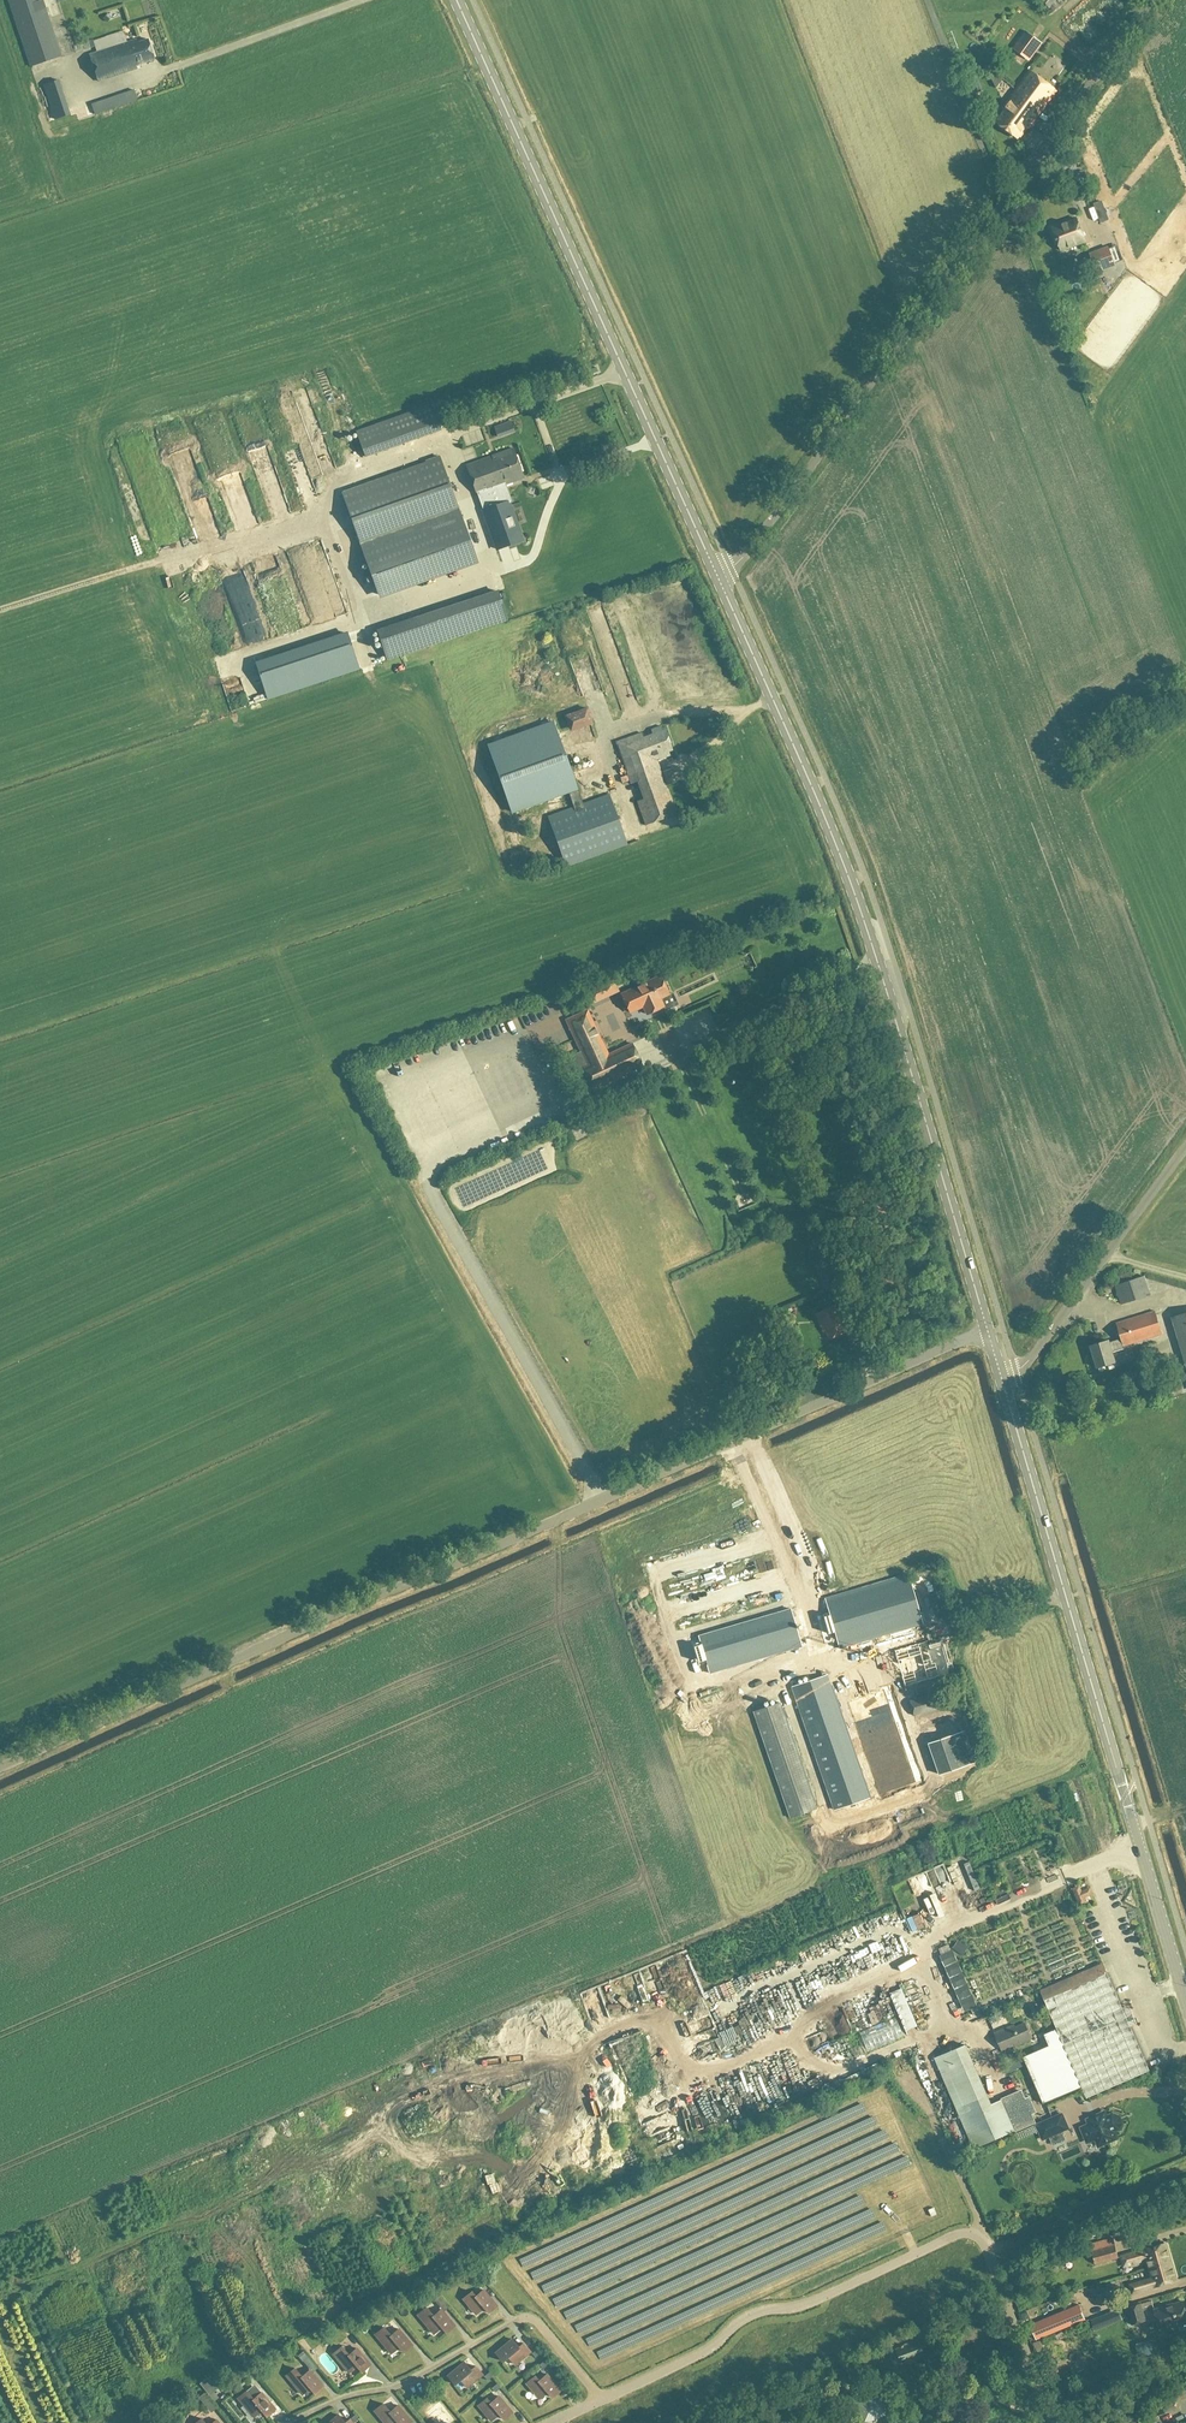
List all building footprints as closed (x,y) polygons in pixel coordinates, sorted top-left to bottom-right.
[(43,0),(8,0),(30,66),(61,56),(43,0)] [(1049,14),(1066,0),(1037,0),(1049,14)] [(97,51),(89,54),(98,80),(137,68),(136,65),(155,58),(148,38),(138,41),(138,39),(127,43),(123,30),(94,40),(97,51)] [(1012,48),(1028,61),(1041,43),(1025,31),(1012,48)] [(1156,57),(1166,44),(1160,40),(1150,52),(1156,57)] [(1028,130),(1057,91),(1030,71),(1001,109),(1004,111),(996,123),(1017,139),(1018,137),(1020,138),(1027,129),(1028,130)] [(95,115),(137,100),(146,97),(142,88),(91,104),(95,115)] [(70,115),(67,104),(50,110),(53,120),(70,115)] [(1105,222),(1112,219),(1105,200),(1098,203),(1105,222)] [(1085,241),(1082,235),(1076,218),(1051,228),(1058,245),(1061,250),(1085,241)] [(1091,256),(1097,270),(1113,264),(1107,249),(1091,256)] [(419,409),(428,434),(441,429),(432,404),(419,409)] [(513,449),(467,465),(477,495),(523,479),(513,449)] [(477,564),(459,513),(439,457),(342,493),(361,548),(379,599),(477,564)] [(268,475),(274,491),(284,487),(278,472),(268,475)] [(523,540),(520,532),(509,502),(502,504),(496,488),(478,495),(484,511),(483,511),(497,549),(511,544),(523,540)] [(261,574),(264,586),(275,584),(272,571),(261,574)] [(469,633),(508,620),(498,590),(459,603),(469,633)] [(256,663),(268,699),(359,669),(347,633),(256,663)] [(511,641),(501,645),(503,651),(513,648),(511,641)] [(581,675),(596,671),(591,656),(576,660),(581,675)] [(573,807),(582,803),(553,721),(487,745),(511,814),(569,794),(573,807)] [(574,728),(576,741),(598,738),(596,725),(574,728)] [(616,743),(630,784),(636,781),(643,799),(636,801),(645,826),(677,815),(666,786),(676,783),(671,769),(661,772),(657,761),(671,756),(669,751),(671,750),(664,730),(662,731),(660,727),(651,730),(652,734),(643,738),(642,733),(616,743)] [(573,807),(548,816),(566,866),(627,844),(609,794),(582,803),(573,807)] [(669,994),(660,976),(621,995),(630,1013),(643,1007),(647,1015),(663,1007),(660,999),(669,994)] [(604,1008),(608,1024),(622,1020),(618,1004),(604,1008)] [(607,1056),(586,1011),(566,1021),(587,1065),(582,1067),(593,1089),(642,1066),(632,1044),(607,1056)] [(500,1036),(509,1034),(506,1025),(498,1027),(500,1036)] [(1120,1284),(1134,1280),(1131,1272),(1117,1277),(1120,1284)] [(1144,1276),(1134,1280),(1120,1284),(1115,1286),(1121,1305),(1151,1295),(1144,1276)] [(815,1314),(823,1333),(826,1332),(829,1339),(845,1332),(839,1319),(841,1318),(836,1305),(815,1314)] [(1109,1341),(1090,1346),(1093,1356),(1091,1356),(1094,1365),(1096,1364),(1097,1368),(1107,1364),(1108,1367),(1115,1365),(1114,1363),(1116,1362),(1113,1352),(1124,1349),(1124,1346),(1162,1334),(1155,1312),(1116,1324),(1121,1339),(1110,1343),(1109,1341)] [(1172,1318),(1185,1364),(1185,1314),(1172,1318)] [(778,1342),(761,1347),(764,1361),(781,1356),(778,1342)] [(908,1575),(824,1599),(839,1648),(922,1624),(908,1575)] [(790,1609),(698,1635),(707,1667),(800,1641),(790,1609)] [(929,1650),(927,1642),(894,1651),(905,1687),(949,1674),(941,1647),(929,1650)] [(827,1675),(792,1687),(834,1811),(869,1799),(827,1675)] [(889,1686),(850,1700),(883,1794),(922,1780),(889,1686)] [(933,1693),(909,1700),(914,1716),(937,1709),(933,1693)] [(779,1703),(753,1712),(790,1818),(815,1809),(779,1703)] [(965,1728),(928,1741),(939,1773),(974,1761),(965,1728)] [(1138,1932),(1129,1935),(1132,1942),(1140,1939),(1138,1932)] [(1122,2008),(1107,1973),(1044,2000),(1058,2030),(1045,2036),(1050,2049),(1025,2059),(1044,2104),(1082,2089),(1087,2098),(1149,2071),(1129,2026),(1137,2022),(1130,2005),(1122,2008)] [(788,2015),(795,2012),(789,1997),(782,1999),(788,2015)] [(994,2033),(1002,2052),(1032,2039),(1025,2023),(1015,2027),(1014,2025),(994,2033)] [(827,2028),(831,2038),(842,2034),(838,2024),(827,2028)] [(950,2034),(939,2036),(941,2045),(952,2044),(950,2034)] [(960,2118),(992,2104),(967,2044),(935,2058),(960,2118)] [(643,2111),(648,2109),(652,2122),(668,2117),(659,2090),(638,2097),(643,2111)] [(1025,2102),(1021,2092),(992,2104),(960,2118),(974,2149),(1034,2123),(1030,2113),(1033,2112),(1033,2113),(1034,2112),(1028,2099),(1027,2100),(1028,2101),(1025,2102)] [(1083,2096),(1074,2101),(1078,2110),(1088,2106),(1083,2096)] [(1062,2112),(1036,2124),(1043,2140),(1069,2129),(1062,2112)] [(1090,2125),(1082,2128),(1088,2142),(1096,2138),(1099,2146),(1116,2139),(1113,2131),(1118,2129),(1121,2123),(1118,2117),(1112,2115),(1106,2118),(1104,2113),(1088,2120),(1090,2125)] [(629,2129),(641,2126),(639,2119),(627,2123),(629,2129)] [(933,2208),(928,2210),(931,2217),(936,2214),(933,2208)] [(1124,2266),(1147,2260),(1149,2268),(1171,2262),(1166,2243),(1121,2257),(1124,2266)] [(1095,2265),(1119,2258),(1115,2245),(1092,2251),(1095,2265)] [(1137,2285),(1130,2287),(1132,2294),(1155,2287),(1177,2281),(1171,2262),(1150,2268),(1149,2268),(1153,2280),(1137,2285)] [(479,2284),(482,2288),(488,2283),(484,2279),(479,2284)] [(476,2297),(471,2291),(462,2298),(476,2314),(484,2308),(489,2313),(497,2306),(484,2290),(476,2297)] [(436,2292),(431,2297),(434,2301),(440,2296),(436,2292)] [(1154,2310),(1160,2330),(1185,2322),(1185,2311),(1183,2302),(1154,2310)] [(1036,2339),(1084,2318),(1078,2303),(1029,2324),(1036,2339)] [(1146,2321),(1141,2303),(1126,2307),(1126,2308),(1131,2325),(1146,2321)] [(433,2316),(426,2308),(418,2315),(423,2322),(424,2322),(434,2334),(436,2332),(442,2327),(446,2333),(455,2326),(441,2309),(433,2316)] [(1117,2309),(1105,2313),(1109,2325),(1121,2320),(1117,2309)] [(391,2336),(384,2327),(375,2334),(381,2341),(391,2353),(394,2351),(394,2352),(399,2347),(404,2353),(412,2345),(399,2329),(391,2336)] [(496,2353),(503,2362),(508,2357),(515,2365),(530,2352),(523,2343),(518,2347),(512,2339),(496,2353)] [(349,2355),(342,2347),(333,2354),(349,2373),(357,2366),(362,2372),(370,2365),(357,2348),(349,2355)] [(541,2353),(538,2349),(532,2353),(536,2357),(541,2353)] [(303,2362),(308,2357),(303,2351),(298,2356),(303,2362)] [(548,2365),(545,2361),(539,2365),(543,2369),(548,2365)] [(467,2388),(483,2374),(476,2366),(471,2370),(464,2362),(448,2376),(455,2384),(460,2380),(467,2388)] [(302,2377),(295,2368),(286,2376),(292,2382),(302,2395),(305,2393),(310,2388),(315,2394),(323,2387),(310,2370),(302,2377)] [(488,2380),(493,2376),(490,2372),(484,2376),(488,2380)] [(534,2375),(526,2383),(539,2399),(547,2392),(552,2398),(560,2391),(547,2374),(539,2381),(534,2375)] [(492,2388),(495,2392),(501,2387),(497,2383),(492,2388)] [(214,2391),(210,2394),(214,2400),(219,2397),(214,2391)] [(246,2391),(238,2398),(244,2405),(254,2417),(256,2415),(262,2411),(267,2416),(275,2409),(261,2393),(253,2399),(246,2391)] [(204,2393),(198,2397),(202,2402),(207,2397),(204,2393)] [(486,2397),(477,2405),(491,2421),(499,2414),(504,2420),(512,2413),(499,2396),(491,2403),(486,2397)] [(858,2408),(862,2418),(867,2420),(887,2412),(888,2408),(884,2398),(880,2396),(860,2404),(858,2408)] [(1150,2403),(1156,2416),(1175,2410),(1169,2396),(1150,2403)] [(383,2404),(374,2411),(380,2418),(380,2417),(385,2422),(410,2422),(412,2422),(398,2405),(390,2412),(383,2404)] [(938,2422),(934,2414),(928,2416),(927,2411),(912,2418),(914,2422),(938,2422)] [(359,2419),(356,2415),(350,2419),(345,2422),(354,2422),(359,2419)]
